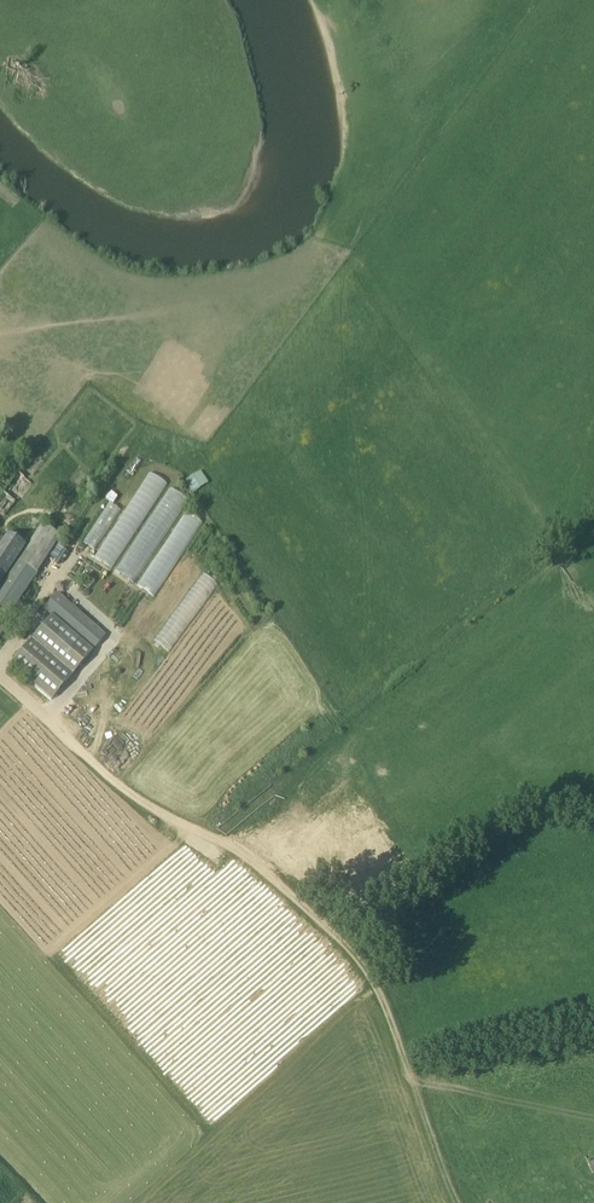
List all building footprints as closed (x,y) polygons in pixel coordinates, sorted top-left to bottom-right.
[(2,525),(34,484),(31,481),(45,462),(44,462),(49,456),(42,450),(37,455),(35,453),(19,472),(0,496),(0,524),(2,525)] [(201,470),(187,480),(194,491),(209,482),(201,470)] [(148,471),(96,557),(115,568),(167,482),(148,471)] [(117,570),(137,582),(188,498),(168,486),(117,570)] [(96,549),(121,509),(109,501),(83,541),(96,549)] [(139,585),(157,596),(202,521),(184,511),(139,585)] [(62,546),(66,540),(43,523),(18,560),(0,587),(0,610),(1,609),(10,616),(57,543),(62,546)] [(7,533),(0,543),(0,582),(24,543),(7,533)] [(58,593),(45,608),(53,615),(11,664),(53,700),(107,635),(58,593)]
